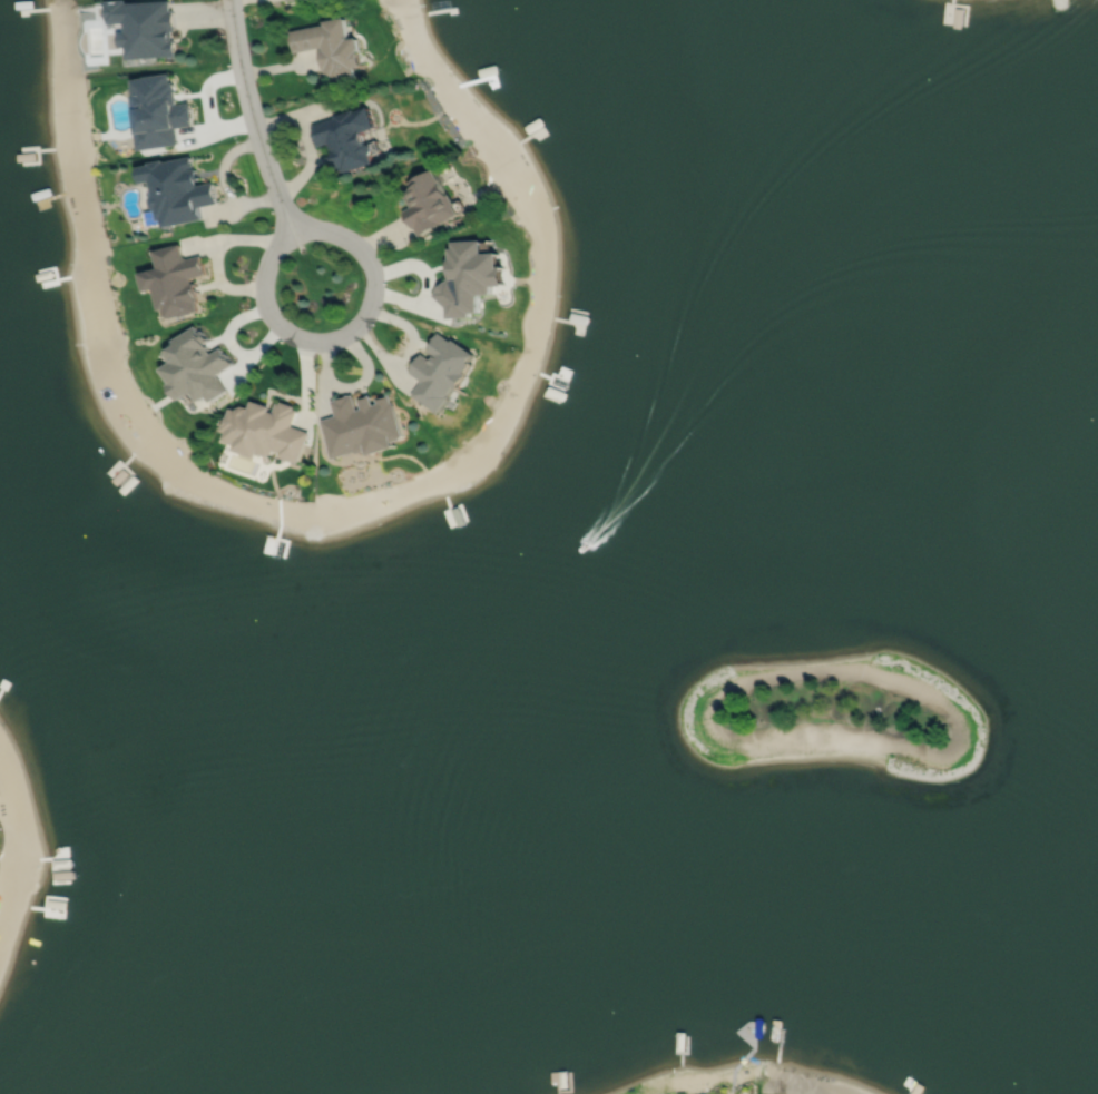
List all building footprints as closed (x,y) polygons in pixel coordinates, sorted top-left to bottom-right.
[(127,3),(127,0),(108,1),(108,4),(107,4),(108,21),(109,21),(109,24),(124,23),(125,32),(119,32),(119,48),(126,48),(127,59),(176,57),(175,40),(173,40),(171,31),(175,31),(174,10),(170,11),(169,0),(127,3)] [(290,31),(294,52),(323,48),(323,49),(320,49),(323,69),(324,69),(326,79),(331,78),(332,82),(355,78),(353,68),(362,66),(356,38),(347,39),(344,18),(323,21),(323,24),(290,31)] [(131,81),(134,96),(131,97),(137,131),(135,131),(138,151),(178,146),(176,129),(193,126),(192,121),(193,121),(190,108),(189,102),(177,105),(175,90),(174,83),(170,83),(168,73),(143,78),(143,79),(131,81)] [(313,126),(315,135),(314,135),(317,147),(330,144),(335,159),(332,160),(335,173),(342,170),(343,174),(373,164),(370,156),(372,151),(370,146),(365,144),(362,134),(375,129),(369,108),(354,112),(354,110),(334,117),(335,119),(313,126)] [(136,169),(139,185),(148,183),(151,197),(148,200),(150,209),(155,211),(157,223),(160,221),(163,229),(202,220),(199,208),(217,204),(213,183),(197,186),(196,181),(199,180),(197,169),(193,170),(190,157),(163,164),(161,161),(148,164),(148,166),(136,169)] [(434,170),(409,184),(412,189),(404,194),(412,208),(405,213),(414,230),(415,229),(420,237),(460,216),(455,208),(457,207),(451,196),(449,197),(434,170)] [(452,243),(453,249),(450,249),(450,260),(449,262),(449,268),(450,268),(451,279),(450,278),(447,283),(445,282),(438,290),(438,292),(437,292),(438,293),(433,296),(447,308),(447,321),(471,319),(471,315),(480,315),(479,297),(492,297),(492,288),(501,288),(499,255),(483,255),(482,242),(452,243)] [(153,253),(157,270),(138,276),(144,294),(153,292),(158,313),(163,312),(164,317),(169,321),(179,318),(193,315),(193,314),(198,313),(195,304),(197,303),(195,295),(198,295),(196,285),(193,286),(190,279),(205,275),(200,257),(187,260),(184,258),(179,245),(153,253)] [(194,324),(171,338),(174,343),(164,349),(170,359),(160,366),(170,381),(167,383),(177,398),(190,390),(197,400),(205,394),(209,401),(227,390),(217,374),(233,363),(226,352),(224,353),(219,346),(210,353),(207,348),(208,347),(205,342),(208,339),(202,329),(198,331),(194,324)] [(439,332),(431,343),(432,344),(429,351),(433,354),(430,358),(422,353),(410,371),(420,378),(421,383),(413,394),(440,412),(451,395),(450,394),(455,385),(459,387),(468,373),(465,371),(471,362),(469,361),(474,352),(453,338),(452,339),(439,332)] [(390,394),(376,398),(378,403),(373,404),(371,394),(359,398),(362,407),(357,410),(352,394),(349,395),(349,394),(335,398),(335,400),(332,401),(336,415),(322,420),(334,457),(357,450),(360,452),(369,449),(370,454),(396,445),(394,441),(402,437),(405,434),(394,402),(392,402),(390,394)] [(229,406),(222,430),(225,431),(224,435),(226,440),(236,443),(234,449),(256,456),(258,452),(267,455),(273,452),(274,449),(281,451),(280,455),(298,462),(310,432),(292,425),(297,410),(293,408),(294,405),(281,401),(280,403),(276,402),(273,412),(268,410),(269,405),(252,400),(248,407),(241,405),(236,407),(235,408),(229,406)]
